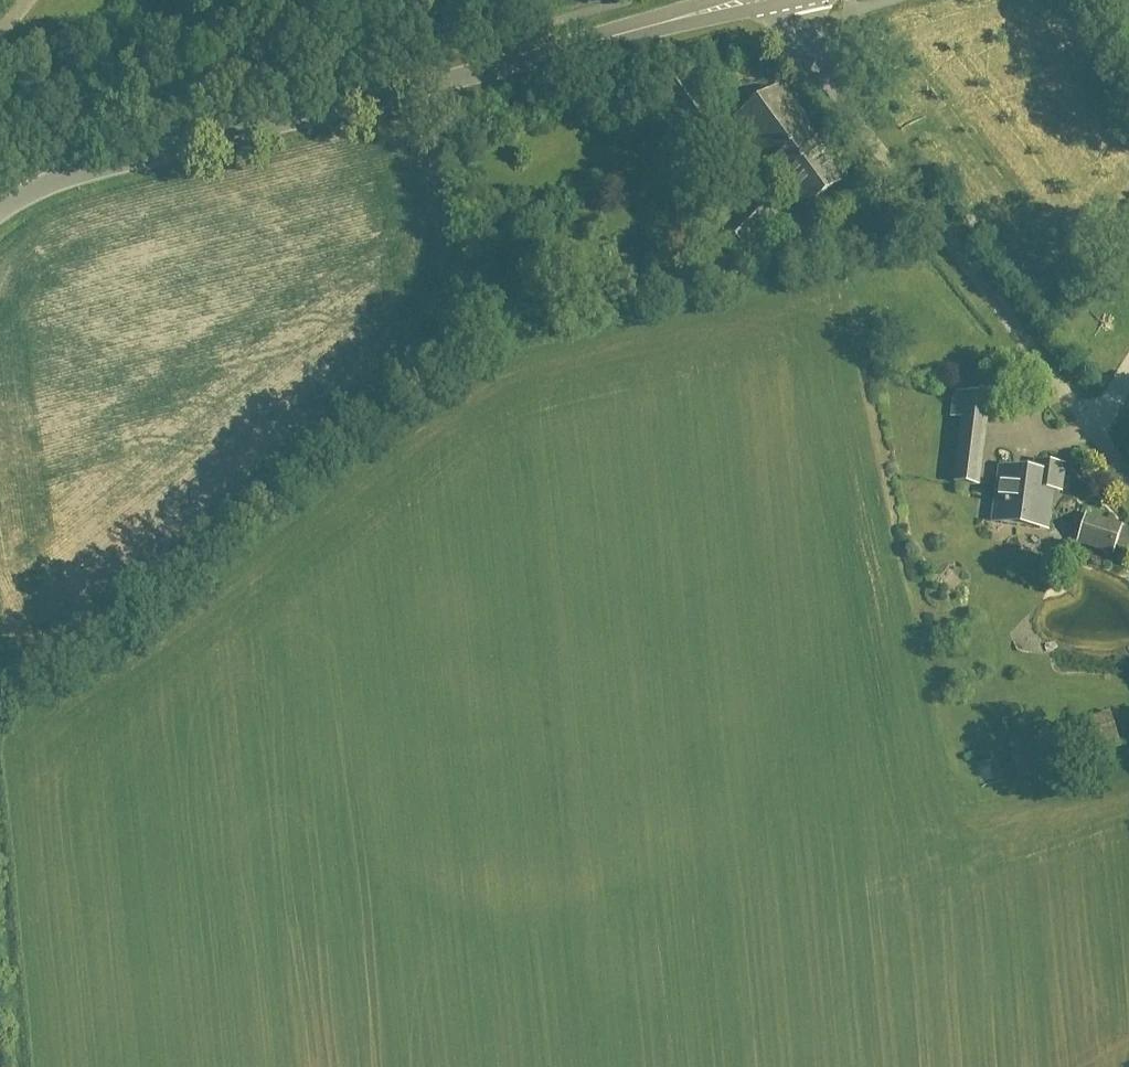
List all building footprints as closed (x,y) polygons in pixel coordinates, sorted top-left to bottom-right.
[(769,94),(730,124),(799,215),(839,185),(769,94)] [(720,233),(741,254),(775,220),(754,199),(720,233)] [(977,492),(987,403),(950,399),(947,428),(959,429),(952,490),(977,492)] [(1033,467),(1032,475),(992,471),(985,532),(1044,538),(1048,500),(1058,501),(1062,470),(1033,467)] [(1081,516),(1070,549),(1106,561),(1117,528),(1081,516)]
